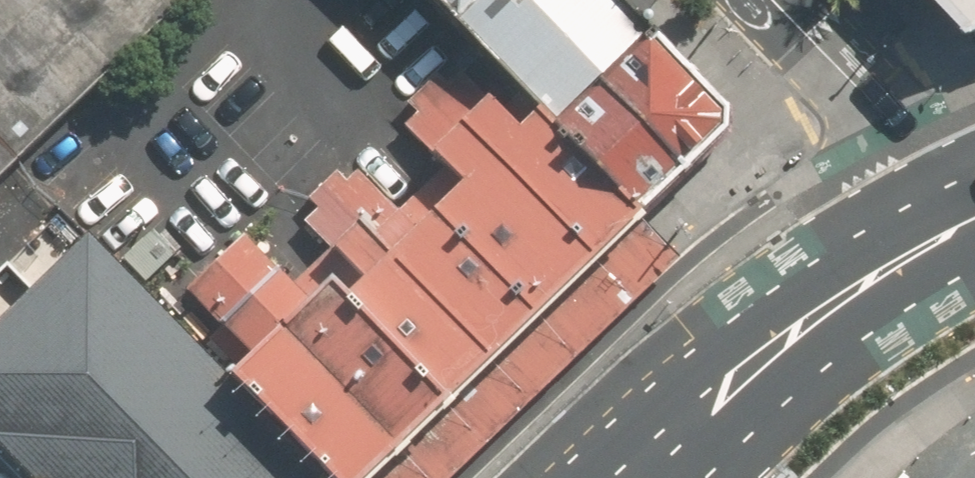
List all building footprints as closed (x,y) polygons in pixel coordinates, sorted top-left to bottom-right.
[(20,162),(191,0),(0,0),(0,181),(20,162)] [(609,0),(430,0),(534,110),(633,216),(641,208),(724,130),(719,114),(609,0)] [(967,14),(974,11),(974,0),(954,0),(967,14)] [(967,14),(942,24),(956,59),(974,52),(974,11),(967,14)] [(530,319),(633,216),(534,110),(515,131),(486,101),(479,107),(438,73),(406,106),(416,113),(405,127),(456,183),(431,218),(530,319)] [(442,396),(530,319),(431,218),(435,208),(419,191),(399,213),(357,171),(346,181),(338,170),(308,198),(319,210),(306,220),(330,250),(314,265),(442,396)] [(354,477),(439,477),(681,247),(641,208),(633,216),(530,319),(442,396),(354,477)] [(0,312),(0,454),(24,477),(330,477),(228,373),(86,229),(0,312)] [(442,396),(314,265),(294,287),(243,233),(185,293),(249,357),(228,373),(330,477),(354,477),(442,396)]
